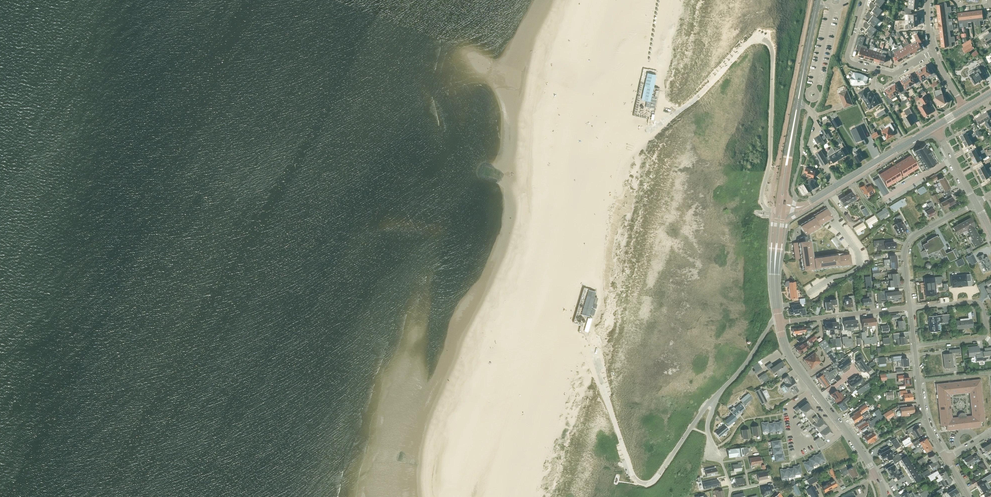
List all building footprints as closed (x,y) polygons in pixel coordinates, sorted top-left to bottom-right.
[(873,2),(871,1),(870,2),(870,3),(870,4),(870,5),(870,6),(871,6),(873,8),(870,12),(876,17),(882,9),(879,7),(873,2)] [(917,7),(919,6),(918,2),(909,1),(908,7),(905,7),(905,10),(911,10),(911,7),(917,8),(917,7)] [(936,5),(937,10),(951,9),(951,7),(951,6),(947,6),(947,3),(946,2),(945,2),(944,2),(943,3),(936,4),(936,5)] [(954,6),(951,7),(951,9),(937,10),(938,16),(948,15),(948,12),(953,11),(953,9),(955,8),(954,6)] [(876,17),(870,12),(868,10),(867,11),(867,12),(867,13),(867,14),(867,15),(867,16),(868,16),(870,18),(868,21),(868,22),(873,26),(874,26),(879,19),(876,17)] [(911,14),(911,10),(905,10),(902,10),(902,14),(905,14),(908,14),(908,20),(918,19),(918,15),(917,15),(917,13),(911,14)] [(918,24),(919,23),(918,19),(908,20),(906,20),(906,23),(905,23),(905,29),(912,28),(912,25),(918,25),(918,24)] [(871,36),(877,29),(874,26),(873,26),(868,22),(868,21),(866,20),(864,21),(864,22),(864,23),(864,24),(864,25),(865,25),(865,26),(867,28),(865,31),(871,36)] [(984,37),(988,44),(990,42),(990,32),(987,35),(985,32),(978,36),(980,39),(984,37)] [(915,37),(910,39),(912,42),(917,51),(921,50),(920,48),(922,47),(918,42),(921,41),(917,33),(914,35),(915,37)] [(941,46),(948,45),(948,46),(949,46),(949,47),(950,47),(951,47),(952,46),(952,45),(951,42),(955,41),(955,38),(941,40),(941,46)] [(867,46),(862,45),(863,42),(860,41),(857,49),(860,49),(859,55),(860,56),(860,58),(864,57),(867,48),(867,46)] [(914,52),(917,51),(912,42),(909,44),(908,41),(906,42),(912,53),(914,52)] [(911,54),(912,53),(906,42),(904,43),(906,46),(903,47),(908,56),(911,54)] [(971,42),(962,47),(965,53),(974,47),(971,42)] [(869,49),(867,48),(864,57),(867,58),(869,58),(872,46),(870,45),(869,49)] [(897,47),(899,50),(904,58),(905,57),(906,58),(908,56),(903,47),(901,49),(899,46),(897,47)] [(877,61),(879,61),(881,52),(882,49),(877,47),(876,51),(874,60),(877,61)] [(892,57),(896,55),(899,61),(904,58),(899,50),(897,47),(893,50),(890,50),(891,57),(892,57)] [(886,54),(881,52),(879,61),(884,63),(886,56),(889,57),(891,57),(890,50),(887,51),(886,54)] [(970,74),(969,74),(971,77),(975,84),(985,78),(982,75),(982,73),(984,72),(979,64),(980,65),(973,69),(975,71),(970,74)] [(921,67),(926,76),(927,78),(935,74),(932,68),(929,70),(926,65),(924,66),(924,65),(921,67)] [(921,79),(926,76),(921,67),(918,69),(916,71),(919,76),(916,78),(920,83),(923,81),(921,79)] [(653,70),(646,68),(643,85),(646,86),(641,109),(654,112),(658,94),(650,92),(653,80),(651,80),(653,70)] [(851,78),(853,84),(859,85),(866,84),(868,77),(860,73),(854,72),(851,78)] [(908,74),(905,76),(911,85),(915,82),(917,85),(920,83),(916,78),(914,79),(911,74),(909,75),(908,74)] [(904,85),(901,87),(904,92),(907,90),(906,88),(911,85),(905,76),(902,78),(903,78),(900,80),(904,85)] [(900,91),(901,94),(904,92),(901,87),(899,88),(895,83),(893,84),(893,83),(890,85),(895,94),(900,91)] [(897,96),(895,94),(890,85),(887,87),(887,88),(885,89),(888,94),(885,96),(889,104),(893,102),(892,99),(897,96)] [(941,88),(933,91),(936,101),(935,102),(938,107),(938,108),(940,107),(948,102),(945,96),(944,97),(941,88)] [(839,93),(844,107),(853,104),(847,89),(839,93)] [(876,99),(875,99),(874,97),(873,97),(870,94),(870,93),(869,93),(868,93),(867,93),(864,89),(858,92),(861,97),(862,97),(867,104),(867,105),(868,105),(868,104),(870,107),(873,105),(873,106),(874,106),(877,104),(878,104),(878,103),(878,102),(878,101),(876,99)] [(919,106),(919,107),(924,116),(931,112),(925,103),(929,101),(925,95),(920,98),(920,99),(923,104),(919,106)] [(907,115),(903,118),(908,126),(915,122),(910,115),(913,113),(909,107),(904,110),(907,115)] [(990,112),(988,113),(987,111),(981,114),(985,120),(986,122),(987,121),(989,121),(987,119),(990,117),(990,119),(990,112)] [(985,120),(981,114),(976,117),(979,124),(985,120)] [(835,117),(832,119),(837,127),(840,125),(835,117)] [(884,139),(886,138),(887,139),(894,134),(892,130),(894,129),(891,123),(885,126),(886,128),(882,130),(884,135),(882,136),(884,139)] [(823,125),(820,126),(828,139),(831,137),(823,125)] [(861,126),(853,129),(858,141),(866,138),(861,126)] [(966,131),(960,135),(963,140),(969,137),(971,136),(970,135),(969,133),(968,134),(966,131)] [(819,134),(814,138),(817,143),(820,142),(822,145),(825,143),(823,140),(819,134)] [(969,137),(963,140),(966,146),(972,143),(970,139),(972,138),(971,138),(971,136),(969,137)] [(838,147),(835,147),(833,148),(840,159),(846,155),(843,149),(845,148),(842,143),(840,145),(841,147),(839,149),(838,147)] [(925,144),(919,148),(922,152),(927,149),(925,144)] [(827,154),(828,155),(829,155),(831,158),(834,162),(840,159),(833,148),(832,146),(831,147),(827,154)] [(919,148),(913,151),(916,156),(922,152),(919,148)] [(978,154),(975,148),(969,152),(972,157),(978,154)] [(829,155),(828,155),(826,157),(821,149),(815,153),(822,165),(829,161),(828,160),(831,158),(829,155)] [(857,154),(854,156),(858,162),(863,159),(860,152),(859,152),(858,149),(855,151),(857,154)] [(927,149),(922,152),(925,157),(930,154),(927,149)] [(922,152),(916,156),(919,160),(925,157),(922,152)] [(981,160),(979,156),(981,155),(981,154),(980,154),(979,153),(978,154),(972,157),(975,163),(981,160)] [(910,156),(905,159),(908,165),(913,162),(910,156)] [(925,157),(919,160),(922,165),(927,162),(925,157)] [(933,158),(927,162),(930,166),(936,163),(933,158)] [(905,159),(900,162),(904,167),(908,165),(905,159)] [(900,162),(895,165),(899,170),(904,167),(900,162)] [(913,162),(908,165),(912,170),(916,167),(913,162)] [(927,162),(922,165),(925,170),(930,166),(927,162)] [(908,165),(904,167),(907,173),(912,170),(908,165)] [(989,169),(988,168),(987,166),(985,168),(984,165),(978,168),(981,174),(989,169)] [(893,166),(888,169),(892,175),(897,172),(893,166)] [(806,167),(803,175),(806,176),(811,177),(809,183),(812,189),(816,187),(814,182),(815,179),(813,179),(813,177),(813,178),(815,170),(806,167)] [(904,167),(899,170),(902,176),(907,173),(904,167)] [(888,169),(884,172),(887,178),(892,175),(888,169)] [(990,176),(988,173),(990,172),(989,171),(989,169),(981,174),(984,179),(990,176)] [(884,172),(879,175),(882,180),(887,178),(884,172)] [(897,172),(892,175),(895,180),(900,177),(897,172)] [(892,175),(887,178),(891,183),(895,180),(892,175)] [(934,175),(926,179),(929,183),(936,179),(934,175)] [(938,182),(936,183),(937,185),(938,186),(946,182),(943,176),(937,180),(938,182)] [(887,178),(882,180),(886,186),(891,183),(887,178)] [(938,187),(937,187),(939,190),(941,188),(943,191),(948,188),(949,188),(946,182),(938,186),(938,187)] [(804,183),(798,187),(803,195),(809,191),(804,183)] [(862,184),(858,186),(859,187),(865,197),(873,192),(869,185),(865,188),(863,185),(862,184)] [(923,186),(916,190),(920,195),(926,191),(923,186)] [(948,188),(943,191),(946,196),(947,199),(950,197),(951,199),(954,198),(948,188)] [(851,192),(845,196),(849,203),(855,199),(851,192)] [(846,204),(849,203),(845,196),(839,200),(844,209),(847,207),(846,204)] [(951,199),(950,197),(947,199),(946,196),(943,197),(944,198),(941,200),(942,201),(939,203),(942,209),(954,203),(951,199)] [(901,199),(895,202),(899,207),(904,204),(901,199)] [(895,202),(889,206),(890,208),(891,208),(893,211),(899,207),(895,202)] [(928,207),(923,210),(924,212),(927,217),(934,213),(931,208),(934,207),(931,202),(926,204),(928,207)] [(811,258),(810,252),(809,240),(808,241),(807,233),(818,226),(818,225),(831,217),(825,207),(811,216),(812,217),(798,225),(804,235),(799,238),(800,242),(797,242),(793,243),(795,259),(800,258),(801,270),(814,268),(814,269),(838,265),(838,268),(850,266),(849,254),(837,256),(837,255),(811,258)] [(882,210),(876,214),(880,220),(887,216),(886,214),(888,213),(885,207),(881,209),(882,210)] [(897,228),(894,229),(897,233),(904,229),(900,221),(903,220),(900,214),(895,217),(898,222),(895,224),(897,228)] [(874,216),(865,221),(868,226),(876,220),(874,216)] [(952,227),(956,235),(966,229),(972,240),(971,241),(974,246),(982,242),(979,236),(978,237),(973,227),(975,226),(970,218),(952,227)] [(862,223),(853,228),(856,233),(865,227),(862,223)] [(930,241),(922,245),(927,255),(932,252),(933,254),(939,251),(942,257),(946,255),(949,261),(955,259),(951,251),(945,254),(942,247),(943,246),(938,237),(937,237),(936,236),(929,239),(930,241)] [(884,243),(884,240),(873,241),(874,247),(877,247),(877,250),(894,248),(893,242),(884,243)] [(972,254),(967,257),(967,259),(969,262),(969,263),(975,260),(972,254)] [(980,260),(986,271),(990,268),(990,264),(987,256),(984,257),(983,254),(977,257),(979,260),(980,260)] [(951,277),(952,286),(957,286),(960,285),(961,285),(966,285),(965,282),(970,281),(969,274),(960,275),(960,276),(951,277)] [(932,277),(923,278),(925,296),(935,295),(934,288),(933,288),(932,282),(934,282),(934,284),(941,283),(940,279),(942,279),(942,276),(940,277),(932,277)] [(898,279),(885,281),(884,281),(884,284),(888,283),(888,287),(887,287),(887,290),(894,289),(894,286),(899,285),(898,279)] [(788,288),(789,291),(789,293),(790,299),(796,298),(794,282),(788,283),(788,281),(786,281),(785,281),(785,282),(784,283),(784,284),(785,287),(788,286),(788,288)] [(899,291),(890,292),(890,290),(886,290),(886,291),(877,291),(878,303),(886,302),(886,299),(893,298),(893,301),(900,300),(899,291)] [(595,293),(587,291),(580,316),(588,318),(590,309),(595,310),(596,306),(595,305),(597,299),(593,298),(595,293)] [(869,304),(869,298),(871,298),(870,291),(866,292),(866,298),(861,299),(862,305),(869,304)] [(845,302),(843,303),(843,306),(845,306),(845,307),(851,306),(851,300),(853,300),(853,295),(848,296),(848,299),(844,299),(845,302)] [(831,310),(831,304),(835,304),(835,300),(829,301),(829,302),(824,302),(825,310),(831,310)] [(791,309),(788,310),(789,314),(794,314),(794,315),(798,314),(798,313),(800,312),(801,316),(805,315),(804,308),(800,309),(799,304),(790,305),(791,309)] [(969,327),(972,327),(970,311),(967,311),(968,318),(959,319),(959,321),(955,322),(955,321),(956,328),(962,328),(962,327),(968,326),(969,327)] [(898,314),(890,315),(890,316),(891,319),(895,318),(895,321),(896,321),(897,330),(903,329),(902,320),(899,321),(898,315),(898,314)] [(948,315),(928,317),(930,332),(940,331),(939,323),(943,323),(949,322),(948,321),(948,315)] [(824,326),(822,326),(822,330),(825,330),(826,334),(829,334),(829,335),(831,335),(830,323),(824,323),(824,326)] [(863,332),(861,332),(862,340),(863,340),(864,344),(870,343),(869,337),(866,337),(865,332),(864,332),(864,331),(866,331),(866,329),(865,329),(865,326),(862,326),(863,332)] [(893,339),(896,339),(896,345),(899,344),(905,344),(904,336),(899,337),(898,334),(892,335),(893,339)] [(847,336),(841,337),(842,344),(844,343),(844,346),(852,345),(851,338),(848,339),(847,336)] [(798,353),(799,353),(799,354),(808,348),(806,346),(808,344),(813,340),(812,338),(807,341),(805,342),(802,343),(801,342),(794,347),(796,350),(796,351),(797,352),(798,353)] [(824,339),(818,344),(832,364),(838,360),(824,339)] [(968,357),(975,356),(976,361),(989,360),(989,359),(990,359),(990,348),(984,348),(984,350),(978,351),(978,346),(967,347),(968,357)] [(949,349),(949,353),(943,354),(944,368),(953,367),(951,353),(960,352),(960,348),(949,349)] [(814,352),(803,360),(810,369),(820,362),(818,359),(819,359),(814,352)] [(844,360),(841,362),(845,367),(848,365),(850,364),(849,361),(851,360),(847,355),(843,358),(844,360)] [(857,360),(855,362),(856,363),(859,367),(864,363),(862,360),(864,359),(861,355),(856,358),(857,360)] [(908,365),(907,359),(907,358),(901,358),(901,355),(895,356),(892,357),(892,362),(895,361),(897,361),(898,367),(908,365)] [(770,369),(772,372),(774,371),(777,376),(786,370),(780,362),(773,367),(770,362),(765,366),(767,370),(770,369)] [(833,365),(833,366),(837,372),(839,371),(840,371),(841,370),(845,367),(841,362),(838,365),(837,363),(833,365)] [(757,363),(752,367),(754,370),(753,371),(754,373),(761,368),(757,363)] [(864,363),(859,367),(861,370),(863,372),(865,371),(866,373),(871,369),(868,365),(866,366),(864,363)] [(820,382),(830,375),(832,373),(835,371),(834,369),(828,373),(827,371),(826,371),(825,369),(819,373),(820,375),(817,378),(820,382)] [(764,373),(760,375),(757,377),(759,379),(761,378),(764,381),(768,378),(764,373)] [(832,373),(830,375),(820,382),(823,387),(829,383),(828,382),(835,377),(832,373)] [(781,386),(781,388),(782,390),(783,392),(785,392),(787,391),(789,390),(792,394),(798,390),(795,386),(796,385),(794,382),(792,379),(790,380),(787,375),(782,379),(784,383),(783,384),(783,385),(781,386)] [(903,375),(897,375),(897,380),(901,380),(901,382),(902,383),(903,383),(904,385),(910,385),(909,377),(903,378),(903,375)] [(856,377),(853,380),(856,385),(859,383),(861,385),(865,382),(861,377),(859,378),(858,376),(856,377)] [(849,386),(847,387),(850,392),(854,389),(853,387),(856,385),(853,380),(849,382),(847,383),(849,386)] [(973,427),(973,426),(979,425),(979,421),(983,421),(982,417),(983,417),(983,410),(981,411),(981,404),(982,403),(981,397),(980,397),(979,390),(981,390),(980,383),(979,383),(978,380),(971,380),(971,382),(955,383),(954,382),(937,384),(937,388),(936,388),(937,394),(938,394),(939,401),(938,402),(938,408),(940,408),(940,415),(939,415),(940,422),(941,422),(942,425),(945,425),(946,429),(952,428),(952,430),(960,429),(961,428),(964,428),(965,428),(973,427)] [(867,383),(856,390),(859,395),(870,387),(867,383)] [(760,388),(754,391),(761,404),(767,401),(760,388)] [(835,390),(829,394),(835,402),(840,398),(843,397),(839,392),(837,394),(835,390)] [(899,391),(899,392),(899,396),(902,395),(903,401),(911,400),(911,393),(906,393),(906,390),(899,391)] [(739,400),(742,402),(740,404),(742,406),(752,398),(748,393),(739,400)] [(847,407),(844,403),(849,399),(847,396),(837,404),(842,411),(847,407)] [(806,399),(804,401),(793,409),(795,411),(797,410),(809,426),(810,425),(819,437),(814,440),(818,448),(824,444),(823,441),(831,434),(818,418),(817,418),(806,403),(808,402),(806,399)] [(744,409),(742,406),(740,404),(732,410),(734,413),(732,414),(734,417),(744,409)] [(861,417),(859,414),(867,408),(865,404),(858,408),(859,409),(853,414),(853,415),(850,417),(853,423),(861,417)] [(897,411),(896,412),(896,414),(897,415),(900,414),(900,415),(908,414),(908,413),(913,412),(912,406),(906,407),(906,404),(897,405),(897,408),(899,408),(899,411),(897,411)] [(877,409),(873,412),(875,416),(879,421),(882,418),(877,409)] [(893,413),(890,410),(883,414),(885,418),(893,413)] [(724,421),(726,423),(724,424),(726,427),(728,426),(736,419),(734,417),(732,414),(724,421)] [(866,419),(864,421),(864,422),(867,426),(868,428),(872,425),(879,421),(875,416),(869,421),(869,420),(868,419),(867,420),(866,419)] [(779,421),(774,422),(776,431),(783,430),(781,421),(781,420),(778,421),(779,421)] [(867,426),(864,422),(864,421),(864,420),(855,426),(859,431),(867,426)] [(776,431),(774,422),(774,421),(772,422),(772,423),(768,423),(769,431),(768,431),(769,432),(776,431)] [(762,432),(768,431),(769,431),(768,423),(768,422),(763,422),(760,422),(760,423),(762,432)] [(718,433),(716,434),(718,438),(720,436),(729,429),(726,427),(724,424),(716,431),(718,433)] [(915,424),(906,430),(908,433),(911,431),(912,434),(914,438),(922,433),(921,433),(922,432),(921,430),(920,430),(918,427),(917,427),(915,424)] [(872,432),(875,430),(872,425),(868,428),(866,429),(868,433),(863,437),(867,443),(875,438),(872,432)] [(758,426),(751,427),(752,436),(759,435),(758,426)] [(748,430),(741,431),(742,439),(749,438),(748,430)] [(907,446),(907,447),(912,444),(912,443),(911,443),(909,440),(910,439),(908,437),(901,441),(903,445),(904,447),(907,446)] [(895,438),(890,441),(894,447),(895,449),(900,446),(898,444),(895,438)] [(920,438),(912,443),(912,444),(915,449),(916,449),(919,447),(920,449),(922,447),(928,444),(925,438),(921,440),(920,438)] [(779,440),(770,441),(771,448),(780,447),(780,442),(781,442),(780,440),(779,440)] [(928,444),(922,447),(920,449),(920,450),(921,451),(923,450),(925,453),(931,449),(928,444)] [(990,456),(990,457),(990,452),(987,445),(985,446),(984,445),(982,447),(981,448),(986,456),(989,454),(990,456)] [(887,460),(891,458),(893,462),(899,458),(900,457),(898,453),(893,456),(892,453),(892,454),(887,446),(880,450),(882,452),(878,454),(879,455),(878,456),(880,459),(881,458),(882,459),(885,457),(887,460)] [(746,447),(727,450),(728,458),(747,455),(748,453),(747,448),(746,447)] [(781,447),(780,447),(771,448),(773,455),(774,455),(782,453),(781,449),(782,449),(781,447)] [(818,454),(814,456),(818,464),(824,460),(820,453),(821,452),(820,451),(818,453),(818,454)] [(783,453),(782,453),(774,455),(775,462),(784,460),(785,460),(785,458),(784,458),(783,453)] [(928,461),(930,464),(937,460),(935,458),(936,457),(935,455),(934,455),(933,454),(928,457),(930,460),(928,461)] [(971,465),(977,461),(980,460),(976,454),(971,457),(970,455),(962,459),(965,464),(966,465),(968,463),(970,461),(971,465)] [(812,457),(808,459),(809,460),(812,467),(813,466),(818,464),(814,456),(814,455),(812,456),(812,457)] [(759,456),(749,458),(750,465),(760,463),(759,456)] [(906,456),(905,456),(901,459),(915,482),(920,478),(906,456)] [(813,468),(813,466),(812,467),(809,460),(805,462),(804,461),(802,462),(803,463),(807,471),(813,468)] [(925,466),(927,469),(930,467),(931,471),(940,465),(939,464),(940,464),(939,462),(938,462),(937,460),(930,464),(925,466)] [(737,463),(737,464),(732,464),(733,471),(741,470),(740,465),(741,465),(741,462),(737,463)] [(792,466),(792,468),(793,468),(794,475),(801,474),(800,465),(799,465),(799,464),(797,464),(797,465),(792,466)] [(888,467),(886,468),(888,471),(891,478),(892,479),(895,477),(897,480),(903,477),(900,471),(897,472),(894,467),(893,464),(888,467)] [(714,467),(704,469),(706,476),(716,474),(714,467)] [(842,475),(848,472),(851,478),(857,474),(854,470),(851,467),(847,469),(845,467),(839,470),(842,475)] [(786,468),(786,469),(787,478),(795,477),(794,475),(793,468),(792,468),(788,468),(786,468)] [(779,470),(780,479),(787,478),(786,469),(782,469),(779,469),(779,470)] [(927,469),(920,473),(923,478),(930,474),(927,469)] [(936,470),(932,473),(927,476),(929,481),(935,478),(934,477),(936,476),(937,478),(935,480),(937,483),(947,477),(945,475),(946,474),(945,472),(944,472),(943,471),(938,474),(936,470)] [(765,472),(756,474),(758,480),(767,478),(765,472)] [(978,485),(981,492),(987,489),(986,489),(988,487),(986,483),(990,480),(990,476),(990,474),(981,479),(981,480),(983,483),(978,485)] [(806,480),(808,485),(817,480),(814,475),(806,480)] [(948,479),(947,477),(937,483),(938,485),(943,482),(945,485),(950,482),(949,482),(950,481),(949,479),(948,479)] [(702,483),(704,489),(703,489),(718,486),(717,479),(708,481),(702,483)] [(833,479),(820,486),(824,492),(836,486),(833,479)] [(795,484),(787,488),(789,491),(792,489),(796,495),(799,493),(795,485),(795,484)] [(770,485),(760,487),(762,495),(771,493),(770,485)] [(805,490),(807,494),(808,495),(809,495),(810,496),(816,496),(817,496),(812,486),(809,488),(806,489),(805,490)] [(952,488),(942,493),(945,496),(946,496),(948,496),(956,496),(959,495),(955,490),(956,491),(954,492),(952,488)]
